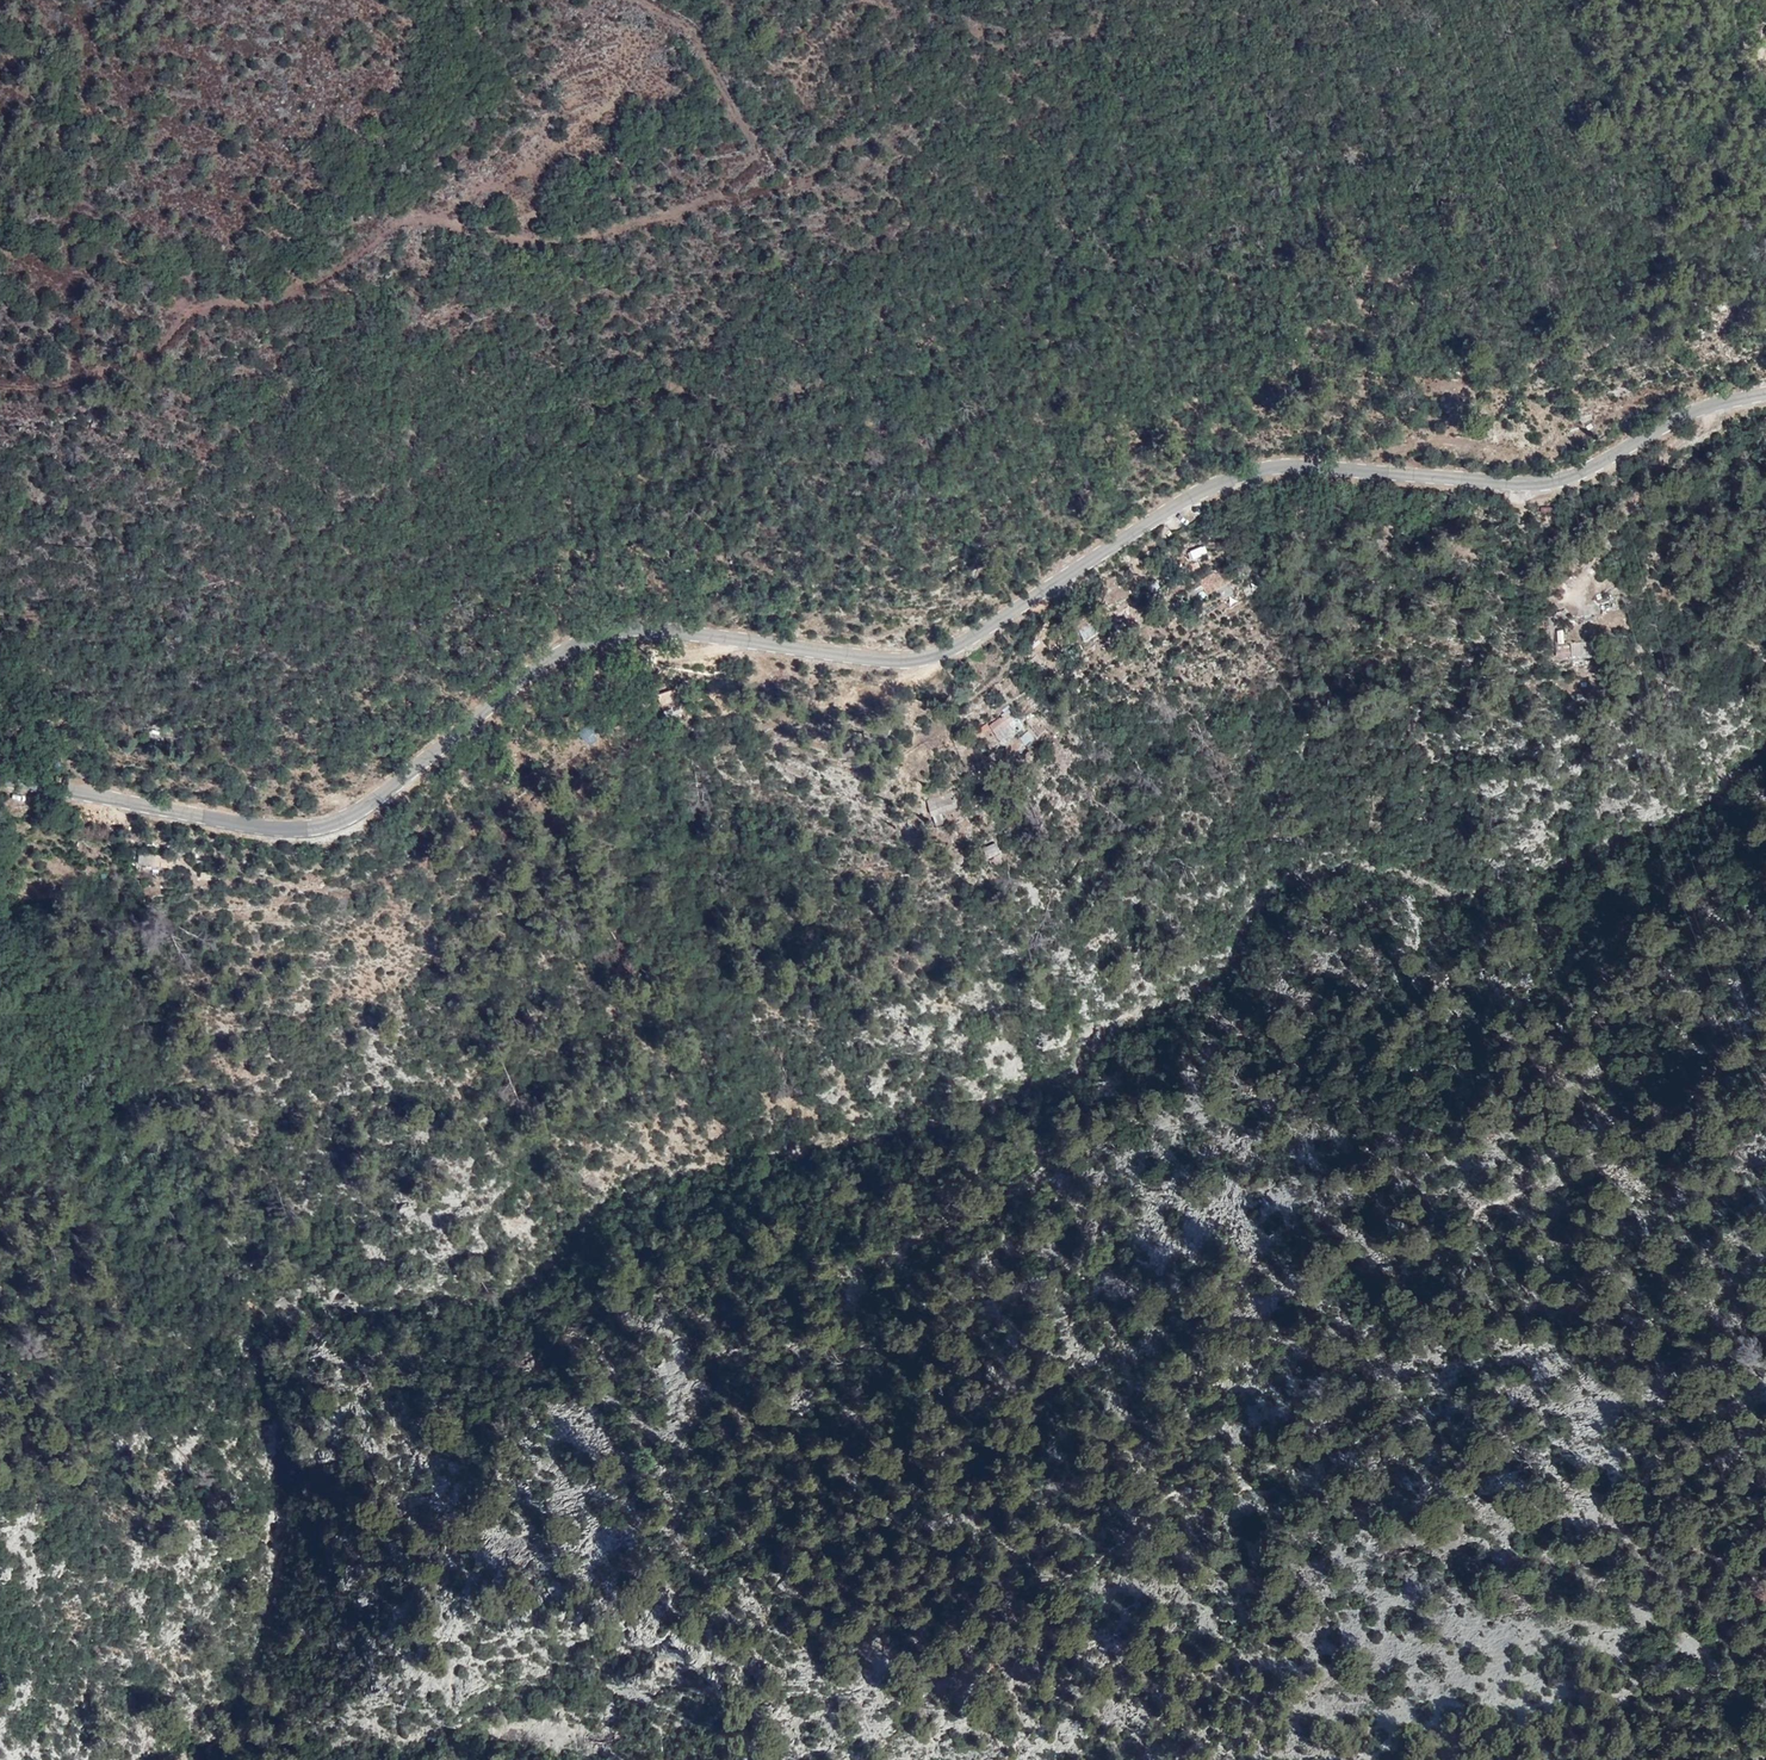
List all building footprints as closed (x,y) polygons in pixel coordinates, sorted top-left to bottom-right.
[(1096,606),(1086,610),(1091,619),(1100,616),(1096,606)] [(1091,619),(1086,610),(1069,618),(1073,627),(1091,619)] [(1559,645),(1566,644),(1565,629),(1558,630),(1559,645)] [(1592,656),(1589,641),(1571,643),(1574,659),(1592,656)] [(678,699),(675,691),(657,696),(661,707),(676,703),(675,699),(678,699)] [(663,708),(664,717),(683,714),(682,705),(663,708)] [(1016,720),(1010,712),(989,725),(996,735),(1016,720)] [(45,726),(47,718),(38,716),(37,725),(45,726)] [(598,728),(594,723),(581,731),(584,735),(581,737),(585,741),(587,739),(590,744),(598,738),(592,732),(598,728)] [(827,752),(830,744),(813,738),(809,746),(827,752)] [(942,798),(927,799),(929,814),(954,810),(953,801),(952,802),(950,796),(942,797),(942,798)] [(998,855),(996,845),(984,847),(986,856),(998,855)]
